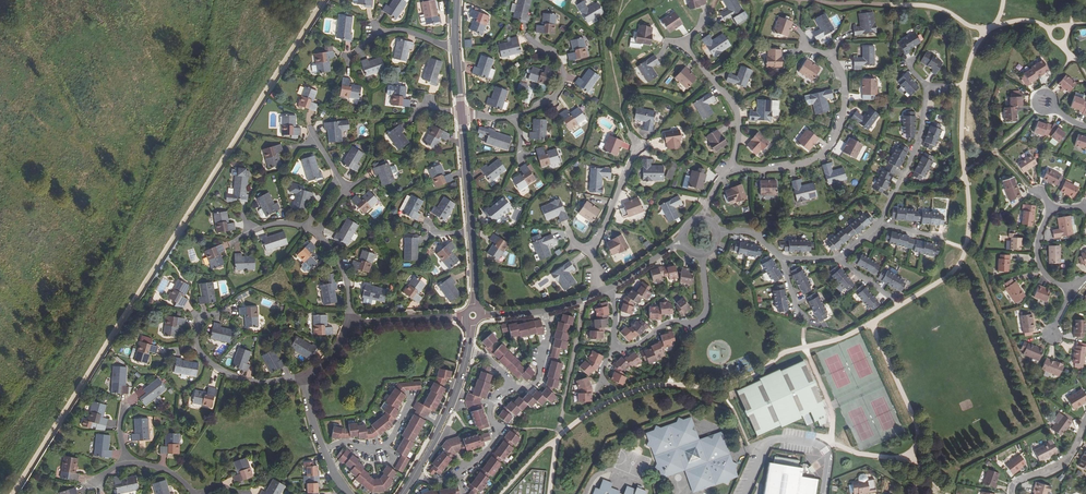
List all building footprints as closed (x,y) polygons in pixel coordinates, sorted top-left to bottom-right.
[(382,9),(396,19),(407,4),(402,0),(393,0),(389,6),(386,4),(382,9)] [(437,12),(435,0),(432,0),(422,2),(424,15),(420,15),(422,25),(426,24),(427,25),(432,24),(434,25),(442,24),(441,17),(439,17),(438,15),(436,15),(435,13),(437,12)] [(529,11),(532,0),(518,0),(514,18),(521,20),(520,22),(528,24),(529,17),(528,17),(528,14),(526,13),(526,11),(529,11)] [(577,5),(587,23),(603,13),(597,3),(588,8),(585,4),(587,3),(586,0),(577,5)] [(689,10),(696,8),(695,6),(699,5),(699,6),(706,4),(705,0),(686,0),(689,10)] [(742,10),(737,0),(722,0),(727,9),(723,12),(723,11),(720,12),(724,21),(742,10)] [(474,24),(472,23),(469,30),(482,35),(489,16),(471,10),(469,16),(474,18),(473,21),(475,22),(474,24)] [(677,27),(683,24),(674,12),(661,21),(669,33),(674,29),(673,27),(676,26),(677,27)] [(854,35),(876,33),(875,23),(874,23),(873,12),(858,14),(860,27),(857,28),(856,25),(853,25),(854,35)] [(545,24),(543,23),(542,26),(537,25),(536,33),(555,35),(556,15),(543,14),(543,21),(545,21),(545,24)] [(816,40),(834,30),(825,14),(814,20),(819,29),(815,32),(814,30),(811,32),(816,40)] [(353,18),(340,16),(336,39),(344,40),(344,42),(352,43),(353,36),(351,36),(353,18)] [(790,28),(793,22),(779,17),(773,32),(787,37),(789,31),(788,30),(789,28),(790,28)] [(637,32),(635,43),(650,45),(651,39),(649,38),(650,34),(651,34),(652,28),(646,27),(646,26),(641,25),(641,26),(639,26),(638,32),(637,32)] [(911,49),(921,43),(915,33),(903,40),(902,41),(898,43),(905,55),(909,53),(908,50),(911,49)] [(722,52),(731,46),(722,34),(711,41),(709,38),(712,36),(710,34),(702,40),(714,58),(722,52)] [(509,44),(509,42),(499,44),(502,57),(521,53),(517,37),(511,38),(511,41),(512,44),(509,44)] [(399,39),(394,58),(408,62),(411,49),(414,50),(415,43),(399,39)] [(575,50),(573,50),(573,53),(568,54),(569,61),(587,58),(584,39),(571,41),(572,48),(575,47),(575,50)] [(854,66),(875,66),(875,47),(862,47),(862,58),(857,58),(857,56),(854,56),(854,66)] [(766,56),(766,68),(782,68),(782,61),(780,61),(780,57),(780,50),(774,50),(774,49),(769,49),(769,50),(767,50),(767,56),(766,56)] [(317,72),(330,71),(329,59),(334,58),(333,51),(332,51),(325,52),(315,53),(316,63),(313,64),(311,65),(312,71),(314,72),(317,72)] [(935,75),(942,63),(938,60),(939,60),(926,52),(920,62),(925,65),(932,70),(931,72),(935,75)] [(479,68),(477,68),(474,67),(472,73),(488,79),(494,60),(481,56),(478,65),(480,66),(479,68)] [(660,64),(654,56),(637,68),(647,83),(658,76),(652,67),(656,64),(657,66),(660,64)] [(367,58),(361,60),(365,76),(385,71),(381,58),(368,61),(367,58)] [(442,62),(429,58),(422,80),(430,82),(429,84),(436,87),(439,79),(437,79),(442,62)] [(1032,68),(1037,77),(1049,70),(1043,59),(1031,66),(1031,67),(1032,68)] [(799,72),(812,81),(820,68),(814,65),(813,66),(811,64),(811,63),(807,60),(799,72)] [(538,71),(539,69),(533,67),(529,80),(547,86),(553,68),(546,66),(545,71),(542,70),(541,72),(538,71)] [(726,82),(745,88),(752,70),(741,66),(737,77),(732,75),(732,73),(730,72),(726,82)] [(689,72),(684,67),(675,78),(686,89),(696,79),(692,74),(690,75),(688,73),(689,72)] [(1030,83),(1038,78),(1037,77),(1032,68),(1023,73),(1024,74),(1021,76),(1022,79),(1025,83),(1027,86),(1030,84),(1030,83)] [(583,80),(581,79),(578,77),(575,82),(588,92),(599,76),(589,69),(583,77),(584,78),(583,80)] [(910,96),(919,88),(916,85),(908,77),(910,75),(907,72),(897,82),(900,85),(900,86),(910,96)] [(1068,93),(1076,83),(1065,75),(1058,84),(1068,93)] [(343,79),(340,98),(360,101),(362,87),(349,86),(350,80),(343,79)] [(862,95),(877,95),(877,79),(863,79),(862,85),(864,85),(864,88),(863,88),(862,95)] [(313,103),(317,91),(304,86),(297,105),(315,112),(318,105),(313,103)] [(406,87),(393,86),(390,105),(409,107),(410,100),(405,100),(406,87)] [(494,100),(491,99),(489,98),(486,105),(502,110),(508,92),(496,87),(492,97),(495,98),(494,100)] [(812,105),(815,115),(830,111),(827,98),(830,97),(831,100),(833,99),(831,90),(810,95),(812,105)] [(693,104),(703,120),(713,114),(708,104),(712,102),(713,103),(716,102),(711,93),(693,104)] [(1016,107),(1022,106),(1021,97),(1023,97),(1022,93),(1010,93),(1011,97),(1009,97),(1010,107),(1016,107)] [(1084,101),(1084,99),(1075,96),(1071,107),(1080,110),(1079,112),(1083,113),(1085,105),(1085,101),(1084,101)] [(749,120),(771,121),(772,111),(771,111),(772,101),(757,100),(756,113),(752,113),(752,110),(749,110),(749,120)] [(571,115),(570,113),(567,114),(564,110),(558,114),(569,130),(586,119),(578,107),(572,111),(573,113),(571,115)] [(1010,107),(1004,108),(1005,121),(1017,120),(1016,107),(1010,107)] [(641,130),(650,132),(651,131),(652,126),(653,121),(655,112),(637,108),(634,120),(645,122),(644,128),(642,127),(641,130)] [(868,131),(879,115),(869,108),(863,117),(858,114),(860,112),(857,110),(851,119),(868,131)] [(903,125),(915,125),(915,120),(915,117),(914,112),(905,112),(905,117),(903,117),(903,125)] [(296,128),(296,116),(283,115),(282,135),(301,136),(301,128),(296,128)] [(340,121),(322,123),(323,130),(328,130),(330,130),(331,133),(328,133),(329,143),(342,141),(341,130),(349,129),(348,120),(340,121)] [(535,133),(532,133),(529,133),(529,139),(545,140),(546,120),(533,120),(532,130),(535,130),(535,133)] [(1048,133),(1053,125),(1047,123),(1047,124),(1042,123),(1038,121),(1034,132),(1043,136),(1043,134),(1047,136),(1048,133)] [(928,134),(938,139),(941,130),(939,129),(941,125),(933,122),(931,126),(928,134)] [(1058,127),(1059,126),(1054,123),(1053,125),(1048,133),(1051,135),(1050,137),(1058,142),(1065,133),(1061,130),(1058,127)] [(400,124),(386,135),(398,151),(409,142),(401,132),(403,130),(400,124)] [(450,134),(432,125),(423,143),(436,149),(441,138),(446,141),(450,134)] [(915,125),(903,125),(903,134),(905,134),(905,138),(914,138),(914,134),(915,131),(915,125)] [(803,126),(793,140),(797,143),(807,129),(803,126)] [(497,136),(497,133),(495,132),(495,130),(488,128),(486,136),(488,136),(486,143),(507,150),(511,138),(500,134),(499,136),(497,136)] [(679,148),(681,148),(680,142),(681,141),(679,130),(664,132),(665,139),(667,139),(667,143),(666,143),(667,150),(674,149),(674,150),(679,149),(679,148)] [(708,144),(714,153),(727,145),(724,139),(722,140),(720,137),(720,136),(717,130),(711,134),(711,133),(707,136),(707,137),(705,138),(709,143),(708,144)] [(797,142),(808,151),(812,146),(811,145),(813,143),(814,144),(818,139),(807,130),(797,142)] [(762,151),(769,143),(758,133),(753,138),(755,139),(752,142),(751,142),(747,147),(751,151),(754,155),(755,154),(756,156),(761,151),(762,151)] [(938,139),(928,134),(926,137),(924,142),(925,142),(923,147),(931,150),(933,146),(935,147),(938,139)] [(1078,135),(1075,147),(1085,149),(1085,137),(1078,135)] [(603,151),(616,156),(618,150),(617,149),(618,147),(620,147),(622,142),(609,136),(603,151)] [(855,159),(862,145),(850,138),(847,144),(848,145),(847,148),(845,147),(842,152),(855,159)] [(281,145),(263,150),(268,169),(281,165),(278,153),(283,152),(281,145)] [(892,155),(902,161),(905,155),(906,152),(908,149),(900,145),(898,148),(896,148),(892,155)] [(837,155),(841,151),(836,146),(832,150),(837,155)] [(364,155),(352,148),(342,164),(355,173),(359,168),(356,166),(364,155)] [(547,154),(546,152),(544,152),(543,150),(537,152),(541,167),(559,162),(556,149),(549,151),(549,153),(547,154)] [(918,164),(928,170),(932,162),(930,161),(932,157),(924,153),(922,157),(921,159),(918,164)] [(1036,163),(1031,154),(1017,164),(1023,173),(1036,163)] [(315,155),(302,159),(309,181),(316,178),(317,180),(324,178),(322,171),(320,172),(315,155)] [(902,161),(892,155),(886,167),(894,172),(896,168),(898,168),(900,165),(902,161)] [(488,170),(487,168),(485,166),(480,169),(490,182),(505,170),(497,160),(489,166),(491,168),(488,170)] [(653,182),(653,181),(663,181),(663,167),(650,166),(650,163),(653,163),(653,160),(643,160),(643,182),(653,182)] [(665,177),(671,180),(678,164),(672,161),(665,177)] [(828,185),(846,180),(843,168),(832,171),(831,166),(833,165),(832,162),(822,165),(828,185)] [(390,163),(373,169),(375,176),(379,174),(383,186),(396,182),(390,163)] [(441,164),(428,169),(436,188),(454,180),(451,173),(446,175),(441,164)] [(518,177),(517,175),(512,179),(519,191),(535,180),(525,164),(519,168),(522,172),(520,174),(521,176),(518,177)] [(928,170),(918,164),(915,169),(914,172),(912,176),(920,180),(922,177),(924,178),(928,170)] [(894,172),(886,167),(885,171),(882,170),(879,178),(889,183),(892,178),(893,175),(894,172)] [(1047,178),(1046,181),(1055,185),(1060,175),(1047,168),(1043,177),(1047,178)] [(590,169),(589,188),(601,188),(602,177),(608,177),(607,179),(610,180),(611,170),(590,169)] [(244,170),(237,170),(237,177),(234,177),(233,196),(228,196),(227,203),(238,204),(238,201),(239,201),(241,203),(248,203),(249,196),(246,196),(246,194),(244,194),(244,191),(246,191),(247,178),(247,173),(244,172),(244,170)] [(688,186),(701,190),(703,184),(701,183),(702,180),(704,181),(706,175),(692,171),(688,186)] [(889,183),(879,178),(875,185),(873,189),(881,193),(883,189),(885,190),(888,186),(889,183)] [(807,200),(817,197),(813,183),(800,186),(800,183),(802,182),(801,179),(792,181),(797,203),(807,201),(807,200)] [(760,196),(776,196),(776,181),(770,181),(770,183),(767,183),(767,181),(760,181),(760,196)] [(1066,191),(1065,193),(1074,198),(1079,187),(1066,181),(1065,183),(1062,188),(1062,190),(1066,191)] [(304,191),(300,190),(300,188),(299,185),(293,183),(290,192),(296,194),(292,208),(305,212),(309,199),(312,200),(314,194),(304,191)] [(736,203),(746,199),(741,185),(735,187),(735,189),(731,190),(725,192),(727,198),(726,198),(728,203),(729,204),(735,202),(736,203)] [(1021,197),(1016,185),(1005,188),(1010,201),(1021,197)] [(357,194),(352,199),(365,213),(380,200),(371,190),(361,198),(357,194)] [(268,193),(256,199),(266,217),(280,209),(277,203),(275,205),(268,193)] [(411,196),(402,213),(417,221),(419,215),(417,214),(423,202),(411,196)] [(434,206),(430,212),(444,221),(455,204),(444,197),(436,208),(434,206)] [(494,222),(502,215),(511,208),(503,197),(492,206),(493,208),(492,210),(490,208),(489,209),(488,207),(482,212),(487,218),(488,216),(493,222),(494,222)] [(660,206),(668,223),(679,218),(675,208),(679,205),(680,207),(683,206),(678,197),(660,206)] [(559,224),(568,220),(559,199),(550,203),(550,204),(541,208),(546,221),(559,216),(561,219),(558,221),(559,224)] [(628,217),(643,212),(638,199),(632,201),(633,202),(629,204),(629,202),(623,204),(624,208),(620,210),(623,219),(628,217)] [(578,214),(591,223),(600,211),(595,207),(593,209),(590,207),(592,205),(586,202),(578,214)] [(1033,216),(1034,217),(1036,206),(1025,205),(1024,211),(1023,211),(1021,224),(1026,225),(1031,226),(1032,221),(1033,216)] [(904,220),(905,209),(897,208),(896,208),(892,208),(891,217),(896,217),(896,220),(898,220),(904,220)] [(905,209),(904,220),(910,221),(912,221),(913,221),(917,221),(918,212),(914,211),(914,210),(905,209)] [(213,214),(216,233),(235,231),(234,224),(228,224),(226,212),(213,214)] [(918,212),(917,221),(921,221),(921,223),(926,224),(930,224),(931,213),(918,212)] [(856,220),(863,229),(868,225),(870,223),(873,220),(867,213),(864,216),(862,214),(856,220)] [(931,213),(930,224),(936,225),(939,225),(939,224),(943,225),(944,216),(940,216),(940,213),(931,213)] [(508,223),(502,215),(494,222),(497,225),(500,222),(504,226),(506,226),(508,224),(508,223)] [(1054,237),(1073,234),(1070,216),(1059,217),(1060,227),(1062,227),(1062,229),(1053,230),(1054,237)] [(358,227),(347,220),(338,235),(336,234),(332,240),(339,244),(340,242),(347,245),(358,227)] [(863,229),(856,220),(849,225),(849,226),(846,229),(852,235),(855,233),(856,234),(860,231),(863,229)] [(768,232),(770,231),(775,225),(773,223),(771,221),(770,221),(769,222),(763,228),(767,233),(768,232)] [(852,235),(846,229),(843,231),(841,230),(835,235),(843,244),(847,240),(849,239),(849,238),(852,235)] [(265,235),(259,238),(262,245),(264,244),(266,251),(288,244),(283,231),(266,238),(265,235)] [(897,246),(900,235),(894,233),(887,232),(885,240),(889,241),(888,243),(897,246)] [(1020,246),(1021,238),(1015,237),(1015,234),(1008,233),(1008,238),(1010,238),(1010,250),(1020,250),(1020,246)] [(405,238),(404,260),(418,261),(419,243),(420,243),(420,236),(413,235),(412,238),(405,238)] [(493,249),(490,248),(486,254),(498,261),(508,244),(493,235),(489,240),(493,243),(492,245),(494,247),(493,249)] [(618,253),(619,254),(629,249),(621,235),(615,238),(616,240),(612,242),(612,241),(606,244),(609,250),(608,250),(611,255),(611,254),(612,256),(618,253)] [(843,244),(835,235),(829,241),(826,244),(831,251),(835,248),(836,250),(840,246),(843,244)] [(910,248),(912,240),(908,239),(908,237),(906,236),(900,235),(897,246),(905,248),(906,247),(910,248)] [(532,243),(539,260),(551,256),(547,246),(552,244),(552,246),(555,245),(551,236),(532,243)] [(797,252),(797,240),(788,240),(788,242),(784,242),(784,252),(788,252),(791,252),(797,252)] [(797,240),(797,252),(802,252),(806,252),(806,251),(810,252),(810,242),(806,242),(806,240),(797,240)] [(921,254),(924,243),(921,242),(912,240),(910,248),(914,249),(913,252),(921,254)] [(308,271),(310,269),(320,260),(315,255),(313,256),(311,254),(313,252),(311,251),(315,247),(311,242),(309,243),(305,248),(297,255),(304,262),(302,265),(303,266),(301,267),(301,269),(304,271),(305,271),(307,270),(308,271)] [(451,242),(436,254),(449,269),(459,260),(451,251),(455,247),(451,242)] [(747,256),(749,245),(744,244),(740,243),(736,243),(734,251),(738,252),(738,254),(747,256)] [(924,243),(921,254),(930,256),(934,257),(936,248),(932,247),(933,245),(930,244),(924,243)] [(221,244),(204,251),(212,269),(224,263),(219,252),(224,250),(221,244)] [(749,245),(747,256),(755,258),(756,256),(759,256),(761,248),(758,247),(749,245)] [(1049,263),(1060,263),(1059,245),(1048,246),(1049,263)] [(351,268),(369,273),(375,255),(362,251),(358,263),(353,261),(351,268)] [(243,252),(235,253),(236,271),(255,270),(255,256),(243,256),(243,252)] [(864,269),(869,259),(862,255),(861,256),(857,255),(853,262),(856,264),(856,265),(858,266),(864,269)] [(1009,260),(1011,260),(1011,256),(1000,255),(1000,259),(999,259),(998,272),(1008,272),(1008,266),(1009,260)] [(766,273),(776,267),(773,263),(771,259),(768,256),(761,260),(763,264),(761,265),(766,273)] [(869,259),(864,269),(869,272),(871,273),(872,273),(875,275),(880,267),(876,265),(877,263),(869,259)] [(558,283),(564,291),(576,283),(568,271),(570,269),(573,272),(575,270),(569,262),(552,275),(557,283),(558,283)] [(662,268),(664,276),(664,278),(668,277),(669,280),(677,278),(674,266),(671,267),(666,268),(666,267),(662,268)] [(837,283),(846,275),(843,272),(840,269),(839,269),(837,266),(830,271),(833,275),(831,276),(837,283)] [(660,278),(664,276),(662,268),(662,267),(657,268),(658,269),(653,270),(650,271),(652,282),(660,281),(660,278)] [(776,267),(766,273),(770,280),(772,279),(775,283),(782,278),(780,275),(781,274),(779,271),(776,267)] [(796,283),(807,278),(803,270),(801,271),(799,267),(791,271),(793,275),(792,275),(794,278),(796,283)] [(686,273),(687,270),(681,269),(679,283),(691,285),(693,274),(689,274),(686,273)] [(889,286),(895,276),(887,271),(886,273),(882,271),(878,279),(882,281),(884,283),(889,286)] [(846,275),(837,283),(843,289),(844,288),(847,291),(854,285),(851,282),(851,281),(849,279),(846,275)] [(425,284),(414,276),(402,292),(417,303),(422,298),(417,294),(425,284)] [(452,276),(439,286),(450,302),(461,294),(454,284),(456,282),(452,276)] [(895,276),(889,286),(894,289),(897,290),(901,292),(905,284),(902,282),(902,280),(895,276)] [(807,278),(796,283),(799,289),(800,291),(801,291),(803,295),(811,291),(809,287),(811,286),(807,278)] [(178,280),(168,297),(184,307),(188,300),(183,298),(189,287),(178,280)] [(1017,302),(1021,299),(1026,296),(1016,282),(1014,283),(1012,280),(1005,284),(1007,288),(1006,289),(1015,303),(1017,302)] [(198,298),(199,304),(215,301),(212,282),(199,284),(201,297),(198,298)] [(321,285),(324,305),(337,302),(335,290),(338,289),(337,282),(321,285)] [(364,298),(372,300),(384,303),(388,290),(370,285),(371,284),(364,282),(362,290),(364,292),(362,298),(364,298)] [(638,291),(636,293),(642,298),(646,300),(650,294),(648,292),(650,289),(643,283),(640,286),(641,287),(638,291)] [(774,300),(786,298),(785,292),(784,289),(783,285),(774,287),(775,291),(773,291),(774,300)] [(862,302),(871,294),(867,290),(866,288),(865,288),(862,285),(855,291),(858,294),(857,295),(862,302)] [(1047,302),(1051,292),(1046,290),(1043,289),(1043,288),(1039,286),(1034,298),(1039,300),(1047,303),(1047,302)] [(624,300),(633,305),(635,303),(637,305),(642,298),(636,293),(632,291),(629,294),(627,297),(626,296),(624,300)] [(812,310),(823,304),(818,296),(816,297),(814,293),(806,298),(808,301),(810,305),(812,310)] [(871,294),(862,302),(868,309),(870,307),(872,310),(879,304),(876,300),(871,294)] [(786,298),(774,300),(776,309),(778,308),(779,312),(788,311),(787,307),(787,304),(786,298)] [(675,308),(681,317),(684,315),(683,314),(685,313),(690,309),(682,299),(676,304),(677,307),(675,308)] [(633,307),(633,305),(624,300),(623,302),(622,303),(623,304),(622,308),(620,312),(632,315),(634,308),(633,307)] [(596,317),(607,315),(608,315),(607,311),(606,307),(607,306),(607,305),(606,302),(598,304),(598,308),(595,309),(596,317)] [(660,310),(661,315),(669,314),(669,315),(671,315),(673,315),(671,304),(668,304),(667,303),(660,304),(660,310)] [(823,304),(812,310),(816,317),(819,322),(827,318),(825,314),(827,313),(823,304)] [(257,307),(238,308),(238,315),(244,315),(245,327),(258,327),(257,307)] [(661,321),(661,315),(660,310),(657,310),(657,308),(649,308),(649,319),(657,319),(657,321),(659,321),(661,321)] [(557,320),(550,357),(558,359),(560,348),(566,349),(573,315),(563,313),(562,321),(557,320)] [(313,316),(314,335),(333,335),(333,328),(327,328),(327,315),(313,316)] [(594,328),(604,328),(607,327),(607,321),(607,319),(608,319),(607,315),(596,317),(596,320),(594,320),(594,328)] [(1021,317),(1024,334),(1033,332),(1033,328),(1034,328),(1033,320),(1032,315),(1021,317)] [(185,319),(166,316),(163,336),(176,338),(179,325),(184,326),(185,319)] [(541,320),(534,321),(517,325),(517,323),(509,326),(511,338),(520,336),(520,338),(537,334),(537,336),(545,334),(541,320)] [(636,322),(630,327),(638,335),(639,336),(643,332),(645,330),(646,330),(648,327),(641,320),(638,324),(636,322)] [(1076,333),(1075,333),(1075,337),(1084,337),(1084,334),(1085,333),(1085,321),(1076,321),(1076,326),(1076,333)] [(213,323),(210,339),(229,343),(233,330),(219,327),(219,324),(213,323)] [(638,335),(630,327),(628,329),(626,327),(620,333),(628,342),(632,339),(634,337),(635,338),(638,335)] [(604,332),(604,328),(594,328),(593,328),(592,332),(590,332),(589,340),(602,341),(602,335),(602,333),(604,332)] [(661,341),(663,348),(671,346),(670,342),(674,341),(672,332),(668,333),(668,334),(666,335),(664,335),(660,336),(661,341)] [(492,333),(482,342),(487,349),(497,340),(492,333)] [(297,337),(290,348),(309,360),(314,353),(315,354),(319,348),(313,344),(312,346),(297,337)] [(664,352),(663,348),(661,341),(657,342),(658,344),(656,344),(653,345),(650,347),(651,348),(655,358),(662,354),(662,353),(664,352)] [(158,348),(140,342),(134,361),(147,364),(151,352),(156,354),(158,348)] [(1023,355),(1040,361),(1044,351),(1024,343),(1021,350),(1025,352),(1023,355)] [(502,344),(493,354),(499,360),(499,361),(518,379),(521,376),(527,382),(535,373),(528,367),(525,370),(519,365),(521,363),(508,351),(508,350),(502,344)] [(1075,357),(1074,364),(1085,366),(1085,353),(1085,348),(1077,346),(1077,351),(1076,357),(1075,357)] [(251,352),(239,347),(232,367),(248,372),(250,365),(247,364),(251,352)] [(656,360),(655,358),(651,348),(646,350),(643,351),(643,350),(639,352),(645,362),(647,361),(648,364),(656,360)] [(273,349),(262,356),(272,373),(286,365),(282,359),(280,361),(273,349)] [(588,362),(597,368),(599,364),(598,364),(600,359),(601,359),(602,356),(592,351),(588,358),(589,359),(588,362)] [(624,360),(629,365),(632,367),(633,366),(635,367),(641,361),(634,353),(630,356),(628,358),(627,357),(624,360)] [(181,358),(174,357),(173,365),(175,365),(173,373),(196,376),(198,363),(181,360),(181,358)] [(624,371),(629,365),(624,360),(621,357),(618,361),(615,363),(614,363),(612,366),(615,368),(621,372),(623,370),(624,371)] [(545,385),(557,387),(563,362),(551,359),(545,385)] [(811,379),(803,360),(780,370),(779,368),(758,377),(759,380),(736,390),(739,396),(745,409),(744,411),(746,416),(748,417),(757,435),(775,428),(780,425),(781,427),(801,418),(800,416),(810,412),(815,422),(817,421),(820,426),(824,423),(825,416),(824,414),(826,413),(822,406),(824,406),(821,400),(815,386),(816,384),(813,380),(811,379)] [(1059,365),(1056,364),(1046,360),(1042,370),(1060,377),(1064,367),(1063,367),(1064,365),(1059,363),(1059,365)] [(595,370),(597,368),(588,362),(587,363),(584,361),(579,367),(588,376),(593,370),(594,371),(595,370)] [(484,364),(481,371),(489,374),(491,367),(484,364)] [(127,368),(113,367),(111,393),(128,395),(128,387),(125,387),(125,386),(123,386),(123,382),(126,382),(127,368)] [(624,374),(621,372),(615,368),(613,372),(614,373),(613,375),(610,380),(622,385),(626,378),(623,376),(624,374)] [(436,377),(445,379),(449,380),(451,371),(438,369),(436,377)] [(580,389),(581,390),(592,389),(591,386),(590,385),(589,386),(588,381),(587,378),(576,382),(579,389),(580,389)] [(140,389),(135,393),(145,406),(166,390),(157,379),(147,387),(148,389),(145,392),(143,390),(142,391),(140,389)] [(420,389),(420,385),(420,381),(409,382),(398,383),(405,391),(420,389)] [(444,389),(442,387),(434,383),(433,382),(429,390),(430,390),(441,396),(444,389)] [(405,391),(398,383),(390,394),(400,402),(405,396),(403,394),(405,391)] [(547,399),(550,402),(556,396),(546,386),(540,392),(537,389),(525,402),(530,407),(536,401),(541,405),(547,399)] [(207,393),(195,390),(192,403),(211,407),(215,389),(209,387),(207,393)] [(592,389),(581,390),(581,394),(578,394),(578,402),(591,401),(591,396),(591,394),(592,394),(592,389)] [(437,404),(442,397),(441,396),(430,390),(426,398),(437,404)] [(1085,405),(1085,395),(1085,393),(1082,394),(1069,400),(1072,407),(1074,412),(1083,408),(1082,406),(1085,405)] [(400,402),(390,394),(385,402),(388,404),(395,409),(400,402)] [(437,404),(426,398),(422,405),(430,410),(433,411),(437,404)] [(106,406),(93,402),(88,421),(83,420),(82,426),(92,429),(92,427),(95,427),(96,423),(105,426),(107,420),(100,418),(101,415),(103,416),(106,406)] [(430,410),(422,405),(416,402),(412,408),(427,416),(430,410)] [(394,418),(395,416),(398,411),(395,409),(388,404),(383,411),(386,412),(394,418)] [(503,410),(498,417),(507,424),(513,417),(503,410)] [(387,429),(392,425),(391,424),(394,419),(394,418),(386,412),(384,415),(377,420),(386,430),(387,429)] [(1052,430),(1060,436),(1064,430),(1065,429),(1067,430),(1072,422),(1071,421),(1064,416),(1059,413),(1053,421),(1056,423),(1052,430)] [(420,428),(425,420),(413,414),(411,417),(409,421),(420,428)] [(693,420),(687,418),(683,420),(678,418),(676,422),(672,424),(669,428),(665,426),(660,428),(656,426),(653,430),(649,432),(647,436),(649,441),(646,445),(651,448),(653,452),(657,455),(655,459),(657,463),(654,468),(659,471),(661,475),(666,477),(670,476),(672,471),(670,466),(673,462),(677,461),(688,466),(698,470),(699,474),(697,479),(692,481),(690,485),(692,490),(696,492),(712,486),(714,481),(719,484),(723,482),(728,484),(730,480),(734,478),(736,473),(735,468),(737,464),(733,462),(731,458),(726,455),(728,450),(727,446),(729,442),(725,440),(723,435),(718,433),(714,434),(711,439),(707,437),(703,438),(701,440),(699,440),(697,438),(698,435),(697,432),(691,429),(694,424),(693,420)] [(108,419),(106,426),(114,428),(116,421),(108,419)] [(149,441),(148,419),(135,420),(135,432),(137,432),(137,435),(132,435),(133,442),(149,441)] [(386,430),(377,420),(371,425),(372,427),(369,429),(373,438),(374,438),(378,435),(379,436),(384,432),(386,430)] [(417,435),(420,428),(409,421),(406,427),(405,428),(417,435)] [(359,436),(357,426),(357,423),(348,424),(349,428),(345,429),(345,439),(350,438),(350,437),(352,437),(359,436)] [(373,438),(369,429),(366,430),(365,425),(357,426),(359,436),(359,439),(366,438),(367,438),(367,439),(373,438)] [(345,439),(345,429),(334,426),(331,437),(336,439),(337,439),(339,439),(340,438),(345,439)] [(413,442),(417,435),(405,428),(404,430),(401,436),(403,437),(413,442)] [(520,436),(509,428),(471,483),(473,485),(466,493),(480,493),(520,436)] [(454,437),(447,439),(443,444),(444,451),(441,452),(432,461),(433,465),(429,470),(429,474),(436,473),(438,474),(460,449),(461,449),(485,446),(484,441),(491,440),(489,432),(482,433),(480,436),(477,434),(462,437),(458,441),(454,437)] [(161,454),(179,454),(179,434),(166,434),(166,444),(168,444),(168,448),(162,447),(161,454)] [(96,435),(94,456),(111,458),(112,451),(106,451),(107,448),(108,448),(109,436),(96,435)] [(410,450),(414,443),(413,442),(403,437),(401,442),(399,445),(410,450)] [(1054,453),(1058,451),(1055,445),(1054,446),(1052,442),(1049,444),(1049,445),(1034,451),(1040,462),(1055,454),(1054,453)] [(406,457),(410,450),(399,445),(398,447),(395,452),(401,455),(406,457)] [(339,459),(346,450),(343,448),(336,457),(339,459)] [(345,464),(352,455),(353,454),(347,449),(346,450),(339,459),(338,461),(344,465),(345,464)] [(1014,474),(1024,466),(1028,463),(1021,454),(1008,466),(1014,474)] [(351,469),(357,462),(358,460),(354,457),(352,455),(345,464),(351,469)] [(394,468),(402,473),(409,459),(406,457),(401,455),(394,468)] [(792,459),(775,456),(773,463),(768,463),(763,493),(815,493),(818,479),(814,479),(815,476),(813,473),(815,471),(813,471),(811,467),(811,465),(808,467),(807,464),(803,464),(802,465),(798,464),(799,460),(795,459),(794,461),(792,460),(792,459)] [(65,457),(61,478),(77,481),(79,475),(73,473),(74,470),(75,471),(77,459),(65,457)] [(253,477),(246,458),(234,463),(237,472),(239,471),(240,474),(233,476),(236,483),(253,477)] [(685,470),(690,485),(692,481),(697,479),(699,474),(698,470),(688,466),(677,461),(673,462),(670,466),(672,471),(670,476),(685,470)] [(356,477),(362,469),(364,467),(363,466),(357,462),(351,469),(350,472),(356,477)] [(317,474),(317,470),(317,465),(306,466),(307,475),(308,475),(308,479),(319,479),(318,474),(317,474)] [(391,479),(396,472),(387,465),(385,468),(382,472),(384,473),(391,479)] [(1024,466),(1014,474),(1015,475),(1025,468),(1024,466)] [(361,485),(368,475),(369,474),(364,470),(362,469),(356,477),(354,480),(361,485)] [(985,485),(997,490),(999,485),(997,485),(1001,475),(991,470),(985,485)] [(385,491),(393,480),(391,479),(384,473),(381,477),(380,479),(385,491)] [(372,492),(373,479),(372,478),(368,475),(361,485),(372,492)] [(113,478),(117,493),(118,493),(138,490),(135,477),(124,479),(125,481),(121,482),(120,476),(113,478)] [(873,478),(867,479),(859,480),(851,482),(851,484),(848,484),(849,490),(852,490),(853,492),(858,492),(858,493),(862,493),(875,491),(873,478)] [(307,493),(318,492),(318,483),(319,483),(319,479),(308,479),(308,483),(307,483),(307,493)] [(385,491),(380,479),(373,479),(372,492),(385,491)] [(284,487),(273,480),(268,490),(269,491),(268,493),(280,493),(284,487)] [(153,484),(156,493),(168,493),(167,492),(169,492),(165,481),(153,484)] [(619,493),(610,489),(612,485),(602,481),(598,490),(595,489),(593,493),(619,493)] [(458,486),(413,493),(459,493),(458,486)]
